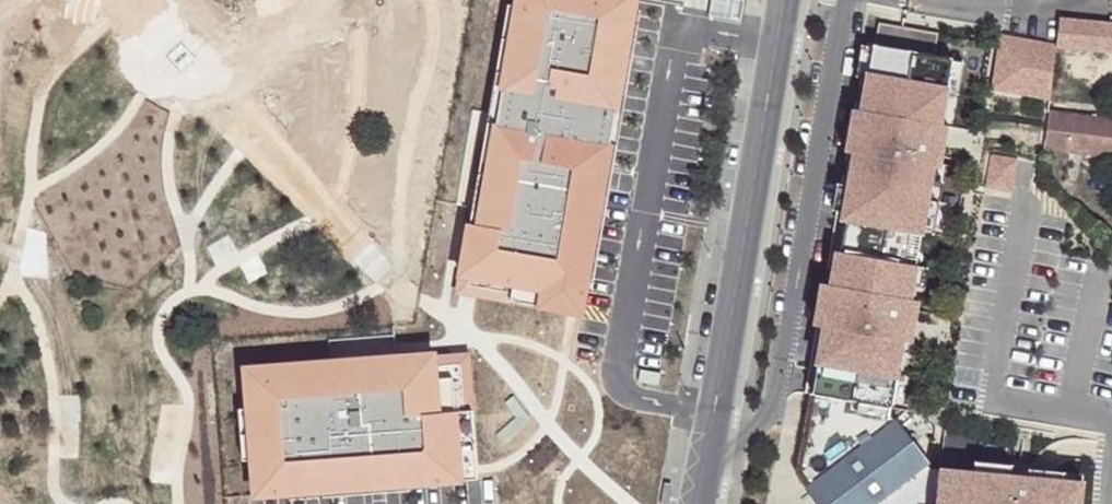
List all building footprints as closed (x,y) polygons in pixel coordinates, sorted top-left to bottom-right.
[(1057,48),(1111,53),(1111,24),(1060,19),(1058,45),(1057,48)] [(879,25),(876,46),(866,45),(804,392),(809,393),(796,471),(807,485),(805,487),(818,503),(1077,503),(1081,474),(939,460),(937,469),(928,469),(889,416),(902,340),(896,339),(900,319),(906,320),(909,302),(912,286),(915,266),(904,264),(910,231),(921,233),(931,180),(933,165),(937,146),(932,146),(936,126),(940,126),(952,60),(933,57),(937,35),(879,25)] [(1058,45),(1000,36),(992,91),(1050,100),(1057,48),(1058,45)] [(963,62),(952,60),(940,126),(936,126),(932,146),(937,146),(933,165),(941,166),(948,128),(951,128),(963,62)] [(1048,111),(1044,141),(1069,144),(1068,152),(1111,157),(1111,119),(1048,111)] [(1069,144),(1044,141),(1043,149),(1068,152),(1069,144)] [(1017,161),(991,157),(985,189),(1012,194),(1017,161)] [(942,182),(931,180),(921,233),(933,235),(942,182)] [(915,266),(921,233),(910,231),(904,264),(915,266)] [(927,268),(915,266),(912,286),(923,288),(927,268)] [(917,304),(909,302),(906,320),(900,319),(896,339),(902,340),(910,342),(917,304)]
